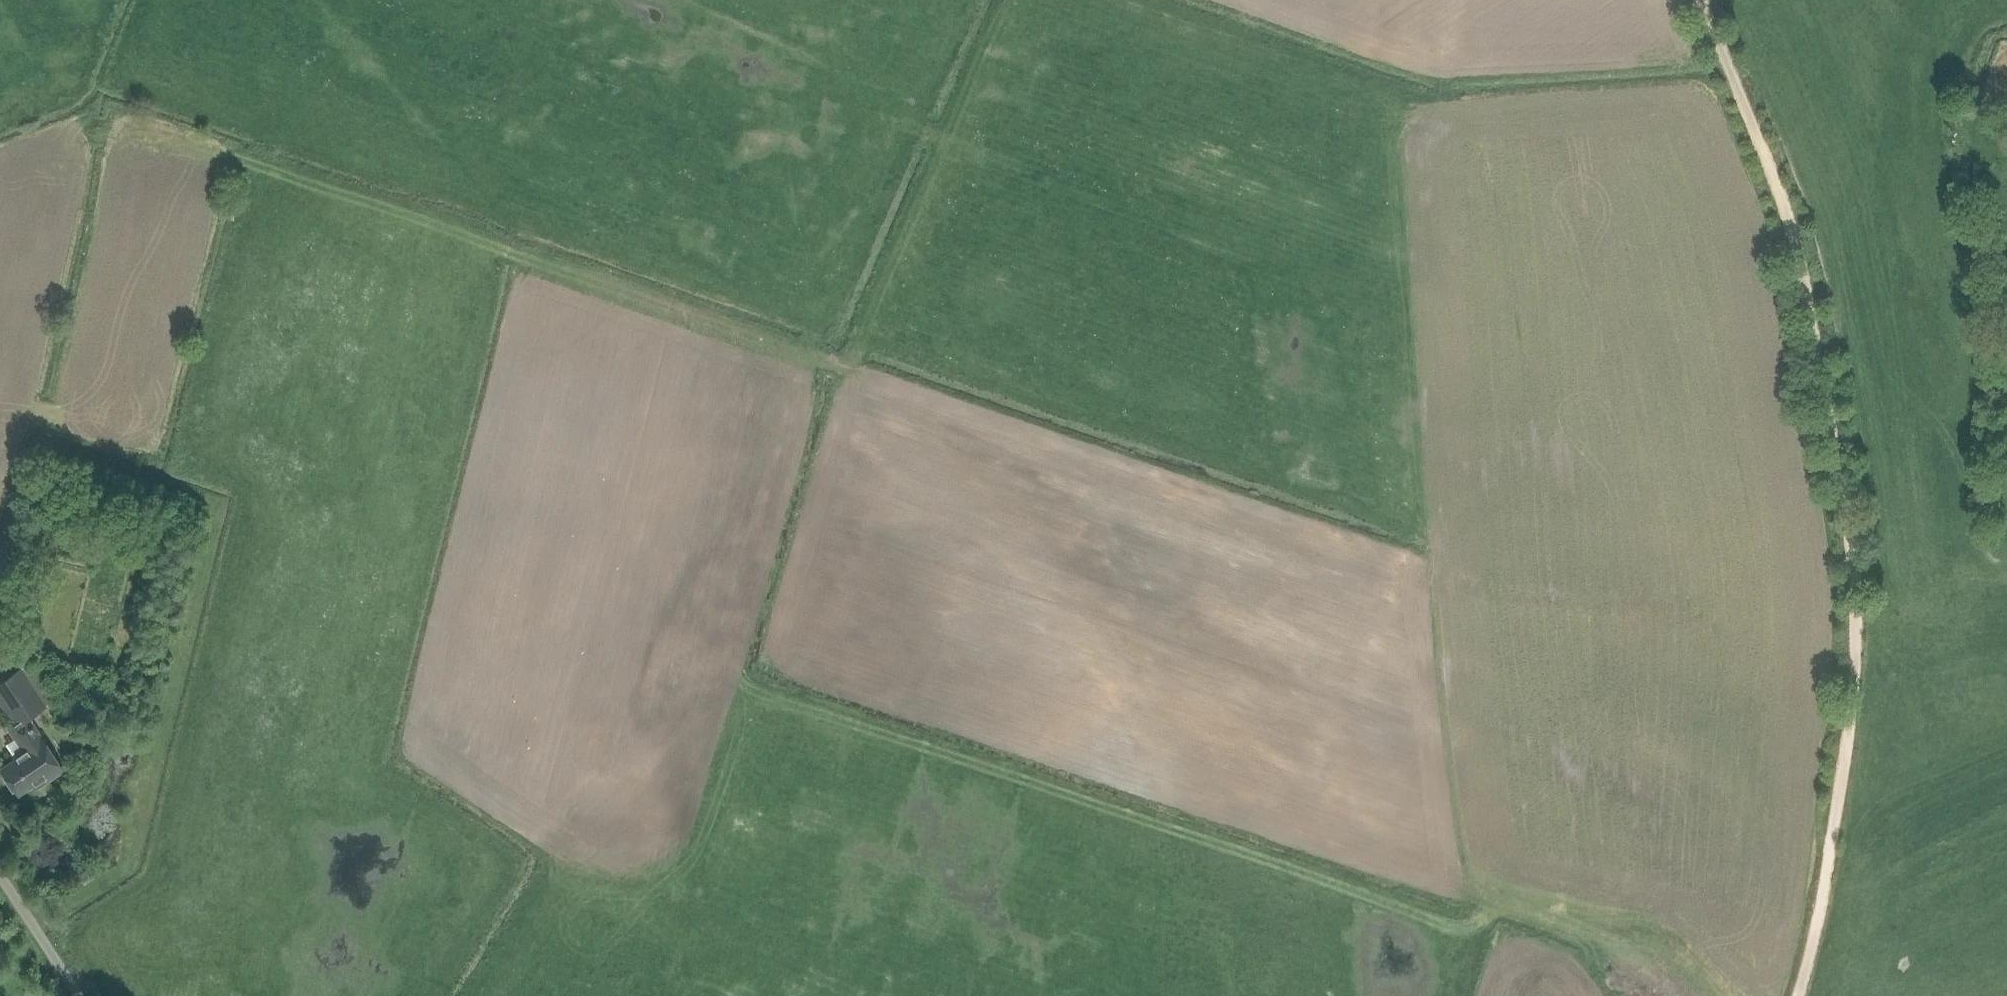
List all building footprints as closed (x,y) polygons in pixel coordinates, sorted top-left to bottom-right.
[(0,682),(0,703),(15,725),(28,717),(45,706),(54,699),(30,662),(20,669),(0,682)] [(14,759),(0,768),(18,794),(32,785),(35,789),(63,770),(28,717),(15,725),(8,730),(20,748),(11,755),(14,759)]
